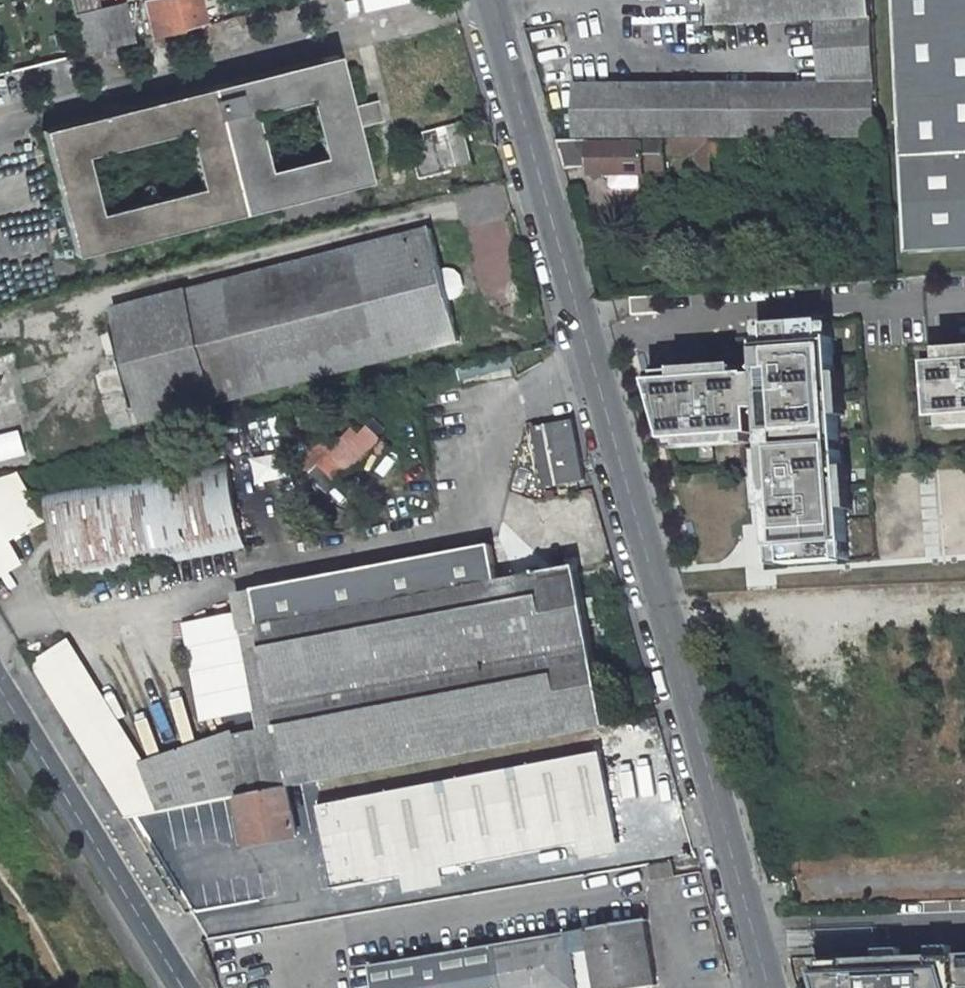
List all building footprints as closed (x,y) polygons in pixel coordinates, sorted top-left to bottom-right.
[(97,13),(94,0),(72,0),(77,18),(97,13)] [(149,0),(146,0),(142,1),(145,14),(152,12),(149,0)] [(198,0),(149,0),(152,12),(145,14),(150,36),(180,30),(179,25),(203,20),(198,0)] [(360,10),(407,4),(406,0),(359,0),(360,10)] [(872,0),(709,0),(710,26),(817,20),(873,17),(872,0)] [(910,252),(964,248),(964,0),(895,0),(910,252)] [(124,6),(97,13),(77,18),(80,34),(96,30),(101,49),(132,41),(124,6)] [(817,20),(821,84),(707,84),(574,85),(575,138),(876,138),(876,82),(873,17),(817,20)] [(85,52),(101,49),(96,30),(80,34),(85,52)] [(355,128),(354,123),(363,121),(359,108),(351,110),(349,106),(336,54),(41,129),(74,255),(368,180),(355,128)] [(382,121),(376,99),(364,102),(349,106),(351,110),(359,108),(363,121),(354,123),(355,128),(382,121)] [(474,166),(463,123),(423,133),(425,140),(411,143),(420,180),(474,166)] [(723,139),(669,139),(669,154),(693,155),(693,187),(709,186),(708,155),(723,155),(723,139)] [(589,141),(556,141),(566,168),(590,167),(591,175),(609,175),(638,174),(663,173),(663,154),(663,144),(590,145),(589,141)] [(638,174),(609,175),(610,187),(612,190),(634,189),(638,186),(638,174)] [(460,341),(431,229),(113,310),(126,357),(128,365),(96,373),(110,432),(460,341)] [(660,314),(658,297),(631,299),(633,316),(660,314)] [(738,368),(649,374),(670,448),(736,443),(736,436),(750,435),(755,434),(754,409),(764,409),(766,434),(776,433),(776,445),(767,446),(768,465),(771,507),(774,549),(784,548),(785,563),(785,565),(841,561),(840,559),(839,544),(849,543),(847,509),(843,468),(842,452),(832,452),(831,443),(842,442),(839,416),(836,374),(834,341),(824,342),(823,325),(823,321),(768,325),(768,329),(769,346),(759,347),(760,364),(763,364),(764,370),(761,370),(761,376),(751,377),(751,374),(738,375),(738,368)] [(833,324),(823,325),(824,342),(834,341),(833,324)] [(768,329),(758,330),(759,347),(769,346),(768,329)] [(942,352),(943,362),(930,363),(934,419),(947,418),(948,428),(964,426),(964,350),(942,352)] [(930,353),(930,363),(943,362),(942,352),(930,353)] [(16,403),(4,353),(0,354),(0,459),(28,453),(16,403)] [(128,365),(126,357),(94,365),(96,373),(128,365)] [(486,374),(510,368),(507,357),(483,363),(486,374)] [(486,374),(483,363),(458,369),(460,379),(486,374)] [(843,373),(836,374),(839,416),(846,416),(843,373)] [(386,429),(375,417),(359,435),(352,428),(332,449),(322,440),(301,463),(310,471),(318,463),(341,484),(374,449),(381,456),(389,447),(378,437),(386,429)] [(934,419),(935,428),(948,428),(947,418),(934,419)] [(554,486),(585,480),(574,421),(573,419),(538,426),(544,452),(539,453),(544,476),(552,475),(554,486)] [(539,453),(544,452),(538,426),(533,427),(539,453)] [(776,433),(766,434),(767,446),(776,445),(776,433)] [(750,435),(736,436),(736,443),(751,442),(750,435)] [(842,442),(831,443),(832,452),(842,452),(842,442)] [(28,453),(0,459),(0,476),(32,469),(28,453)] [(246,549),(229,455),(43,492),(61,583),(246,549)] [(768,465),(761,466),(764,507),(771,507),(768,465)] [(850,467),(843,468),(847,509),(853,509),(850,467)] [(14,482),(0,485),(0,573),(19,563),(6,539),(37,522),(14,482)] [(849,543),(839,544),(840,559),(850,558),(849,543)] [(353,571),(255,589),(280,726),(292,787),(608,726),(578,566),(567,568),(499,581),(492,545),(372,567),(373,575),(355,578),(353,571)] [(784,548),(774,549),(775,564),(785,563),(784,548)] [(578,566),(577,558),(566,560),(567,568),(578,566)] [(373,575),(372,567),(353,571),(355,578),(373,575)] [(253,610),(182,623),(200,722),(270,709),(253,610)] [(66,644),(30,666),(124,818),(158,813),(141,765),(66,644)] [(660,727),(657,717),(650,719),(654,728),(660,727)] [(234,732),(141,765),(158,811),(255,792),(255,793),(287,787),(292,787),(280,726),(235,735),(234,732)] [(618,835),(602,752),(320,806),(335,888),(618,835)] [(297,838),(287,787),(255,793),(238,796),(248,846),(297,838)] [(639,921),(651,987),(657,986),(645,919),(639,921)] [(639,921),(568,932),(577,987),(644,987),(651,987),(639,921)] [(369,967),(372,987),(577,987),(568,932),(369,967)] [(931,957),(953,956),(952,947),(931,948),(931,957)] [(878,950),(878,959),(903,958),(902,949),(888,950),(878,950)] [(822,961),(820,974),(823,987),(964,987),(964,955),(953,956),(931,957),(903,958),(878,959),(822,961)]
